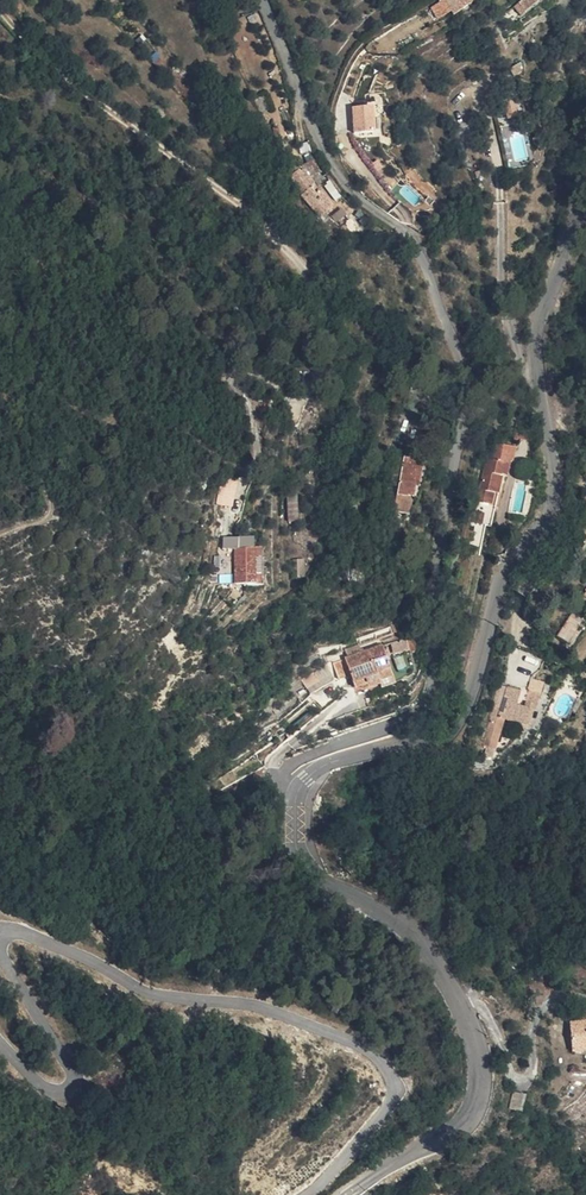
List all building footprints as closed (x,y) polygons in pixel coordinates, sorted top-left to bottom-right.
[(354,130),(377,128),(374,103),(351,105),(354,130)] [(501,133),(508,164),(529,159),(522,128),(501,133)] [(324,177),(320,180),(325,186),(329,182),(324,177)] [(329,210),(343,198),(329,182),(325,186),(320,180),(310,188),(329,210)] [(514,467),(519,468),(523,453),(506,449),(503,464),(514,467)] [(394,493),(409,495),(412,481),(417,482),(422,457),(401,453),(394,493)] [(501,472),(512,474),(514,467),(503,464),(501,472)] [(493,505),(497,506),(502,486),(509,488),(512,475),(512,474),(501,472),(488,468),(477,518),(489,521),(493,505)] [(216,503),(232,506),(236,484),(221,481),(216,503)] [(291,514),(302,514),(302,487),(291,487),(291,514)] [(403,513),(409,495),(394,493),(391,510),(403,513)] [(246,573),(269,572),(267,546),(244,547),(246,573)] [(552,641),(566,616),(555,610),(541,635),(552,641)] [(570,643),(583,620),(570,613),(557,635),(570,643)] [(405,641),(392,642),(392,651),(406,650),(405,641)] [(354,686),(368,679),(352,652),(308,676),(317,691),(327,685),(332,693),(335,698),(338,697),(344,693),(346,696),(356,690),(354,686)] [(502,689),(490,685),(480,714),(486,716),(502,722),(506,724),(512,720),(516,709),(517,709),(523,692),(527,681),(519,678),(515,690),(512,689),(506,705),(497,702),(502,689)] [(357,692),(358,693),(372,686),(370,683),(368,679),(354,686),(356,690),(357,692)] [(480,731),(469,727),(465,737),(476,742),(480,731)] [(476,742),(465,737),(464,741),(475,746),(476,742)] [(472,752),(475,746),(464,741),(461,747),(472,752)] [(585,1041),(568,1044),(574,1072),(585,1070),(585,1042),(585,1041)]
